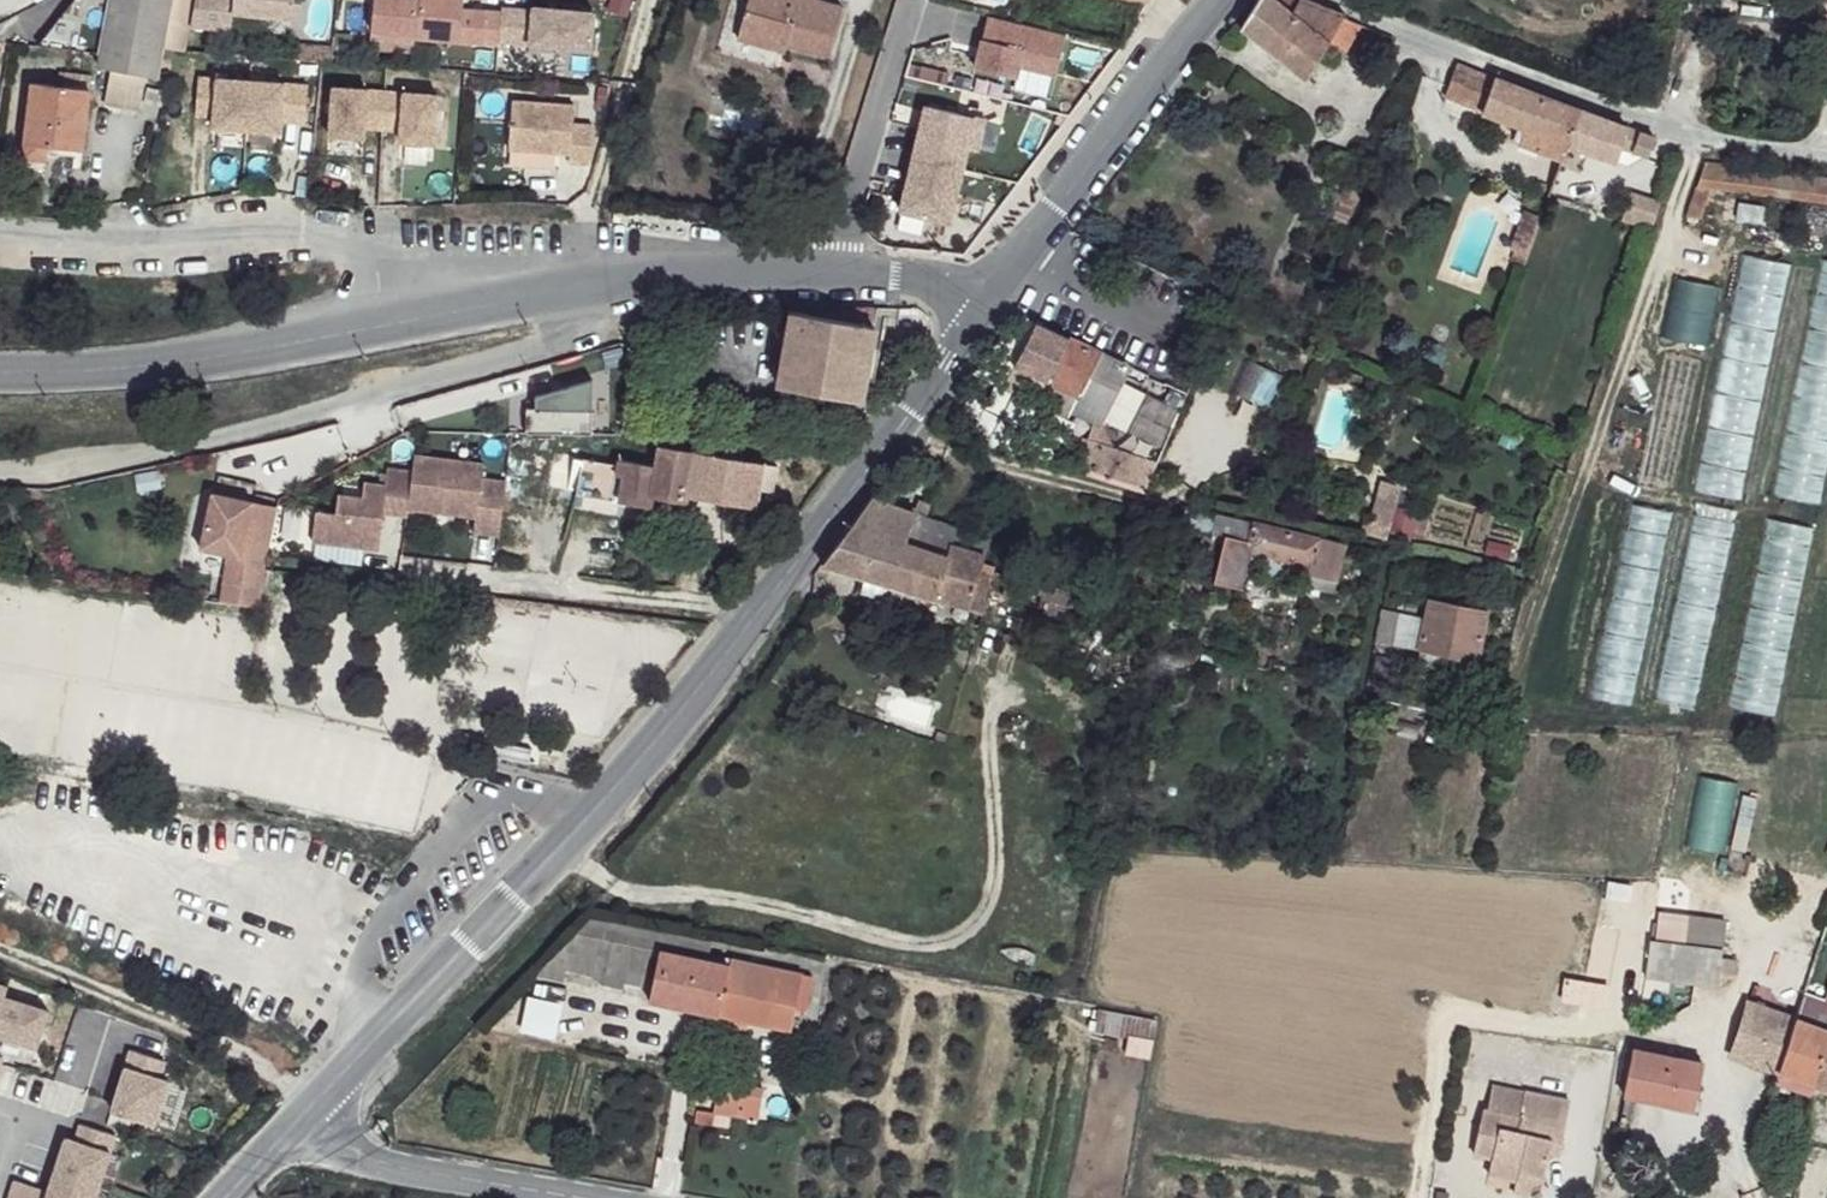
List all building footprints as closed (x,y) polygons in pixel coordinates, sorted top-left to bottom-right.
[(105,58),(117,60),(111,96),(146,102),(152,67),(164,69),(175,0),(115,0),(105,58)] [(190,4),(184,35),(225,39),(226,21),(286,25),(288,0),(228,0),(227,6),(190,4)] [(383,0),(369,0),(367,38),(412,41),(412,36),(414,2),(383,0)] [(414,2),(412,36),(412,41),(412,43),(493,48),(495,16),(457,14),(458,0),(415,0),(414,2)] [(629,14),(631,0),(586,0),(585,7),(629,14)] [(814,11),(816,0),(767,0),(767,1),(762,0),(749,0),(739,42),(786,56),(788,47),(824,55),(832,17),(814,11)] [(1231,23),(1306,77),(1345,17),(1309,0),(1251,0),(1231,23)] [(527,14),(497,12),(494,45),(587,52),(589,15),(527,10),(527,14)] [(1066,37),(990,15),(977,67),(1016,77),(1018,67),(1057,75),(1066,37)] [(58,87),(29,84),(21,158),(42,159),(43,155),(56,156),(57,148),(79,148),(86,89),(87,76),(58,74),(58,87)] [(1583,114),(1491,80),(1479,110),(1527,130),(1572,145),(1583,114)] [(304,88),(195,81),(193,120),(210,121),(210,131),(277,135),(277,125),(301,126),(304,88)] [(389,94),(329,90),(326,138),(359,140),(360,130),(396,132),(396,143),(430,145),(433,97),(389,94)] [(987,115),(928,101),(915,154),(966,165),(975,126),(984,128),(987,115)] [(578,112),(517,107),(513,155),(515,155),(560,159),(573,160),(572,169),(592,170),(595,132),(576,131),(578,112)] [(1626,130),(1583,114),(1572,145),(1615,161),(1626,130)] [(1572,145),(1527,130),(1520,148),(1563,166),(1572,145)] [(966,165),(915,154),(903,207),(953,218),(966,165)] [(560,159),(515,155),(513,171),(559,175),(560,159)] [(1684,216),(1705,221),(1718,183),(1826,197),(1826,176),(1702,159),(1684,216)] [(1660,203),(1632,196),(1623,219),(1653,228),(1660,203)] [(1545,216),(1527,208),(1513,247),(1527,254),(1545,216)] [(1741,502),(1785,264),(1739,255),(1695,494),(1741,502)] [(1777,499),(1820,506),(1826,463),(1826,264),(1814,262),(1777,499)] [(809,321),(791,317),(782,350),(773,347),(766,369),(775,372),(772,387),(856,405),(873,335),(809,321)] [(1098,359),(1037,330),(1018,375),(1034,382),(1078,402),(1098,359)] [(1126,373),(1098,359),(1078,402),(1071,420),(1100,432),(1126,373)] [(592,378),(592,426),(605,426),(605,378),(592,378)] [(521,408),(519,433),(586,436),(588,382),(530,396),(530,408),(521,408)] [(1078,402),(1034,382),(1024,406),(1068,425),(1071,420),(1078,402)] [(1123,450),(1096,440),(1088,467),(1117,476),(1123,450)] [(760,469),(656,448),(652,468),(647,498),(676,506),(680,498),(752,508),(760,469)] [(478,467),(409,457),(407,474),(401,511),(470,520),(468,534),(493,538),(500,485),(476,481),(478,467)] [(615,468),(579,462),(573,498),(610,503),(609,502),(647,508),(648,499),(647,498),(652,468),(616,463),(615,468)] [(407,474),(382,470),(380,487),(359,485),(357,500),(333,497),(330,515),(311,512),(306,542),(372,551),(377,515),(401,518),(401,511),(407,474)] [(1390,535),(1396,479),(1373,477),(1367,532),(1390,535)] [(197,496),(186,548),(216,554),(207,601),(244,606),(257,563),(267,510),(197,496)] [(989,543),(873,502),(830,569),(969,611),(978,587),(986,561),(989,543)] [(1344,549),(1218,515),(1215,532),(1227,534),(1246,542),(1251,548),(1312,565),(1311,577),(1336,584),(1344,549)] [(1246,542),(1227,534),(1214,589),(1242,597),(1251,548),(1246,542)] [(1069,590),(986,561),(978,587),(1025,601),(1029,608),(1062,615),(1069,590)] [(1486,611),(1432,596),(1423,618),(1420,653),(1476,664),(1486,611)] [(1423,618),(1387,608),(1376,644),(1420,653),(1423,618)] [(1726,944),(1652,934),(1646,974),(1716,987),(1726,944)] [(734,964),(667,954),(661,1004),(728,1016),(734,964)] [(809,972),(737,957),(734,964),(728,1016),(801,1026),(809,972)] [(0,987),(0,1039),(31,1049),(43,1012),(0,999),(4,989),(0,987)] [(1795,1021),(1826,1031),(1826,999),(1806,991),(1795,1021)] [(1795,1021),(1750,1003),(1731,1056),(1779,1074),(1795,1021)] [(1795,1021),(1779,1074),(1819,1088),(1826,1055),(1826,1031),(1795,1021)] [(167,1062),(127,1050),(106,1124),(128,1131),(131,1120),(160,1128),(174,1080),(163,1077),(167,1062)] [(1697,1064),(1633,1052),(1625,1096),(1689,1107),(1697,1064)] [(778,1090),(735,1081),(729,1111),(772,1120),(778,1090)] [(1530,1090),(1495,1084),(1488,1113),(1523,1118),(1530,1090)] [(1570,1101),(1530,1090),(1523,1118),(1488,1113),(1485,1113),(1478,1151),(1488,1158),(1489,1173),(1522,1180),(1524,1173),(1541,1176),(1545,1152),(1548,1141),(1564,1144),(1570,1101)] [(44,1193),(12,1183),(7,1197),(90,1197),(110,1136),(77,1126),(72,1142),(62,1139),(44,1193)] [(1564,1144),(1548,1141),(1545,1152),(1559,1158),(1564,1144)] [(1541,1176),(1524,1173),(1520,1192),(1539,1195),(1541,1176)]
